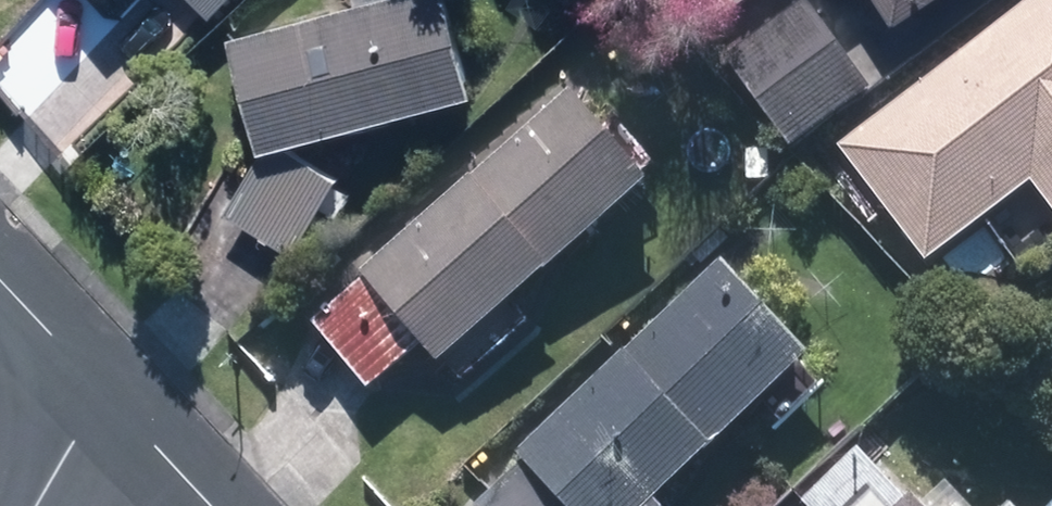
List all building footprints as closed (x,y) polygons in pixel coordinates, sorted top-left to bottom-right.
[(206,9),(215,0),(196,0),(206,9)] [(229,40),(260,146),(226,213),(303,253),(343,177),(282,146),(475,88),(449,0),(365,0),(229,40)] [(806,0),(803,0),(722,60),(790,152),(873,90),(806,0)] [(837,152),(924,265),(1028,185),(1051,216),(1051,0),(1036,0),(837,152)] [(892,25),(928,0),(875,0),(892,25)] [(307,326),(373,399),(428,350),(444,369),(654,182),(572,90),(307,326)] [(724,259),(479,505),(649,505),(810,344),(724,259)] [(916,489),(861,430),(792,493),(805,505),(931,505),(916,489)] [(1012,498),(1003,505),(1020,505),(1012,498)]
